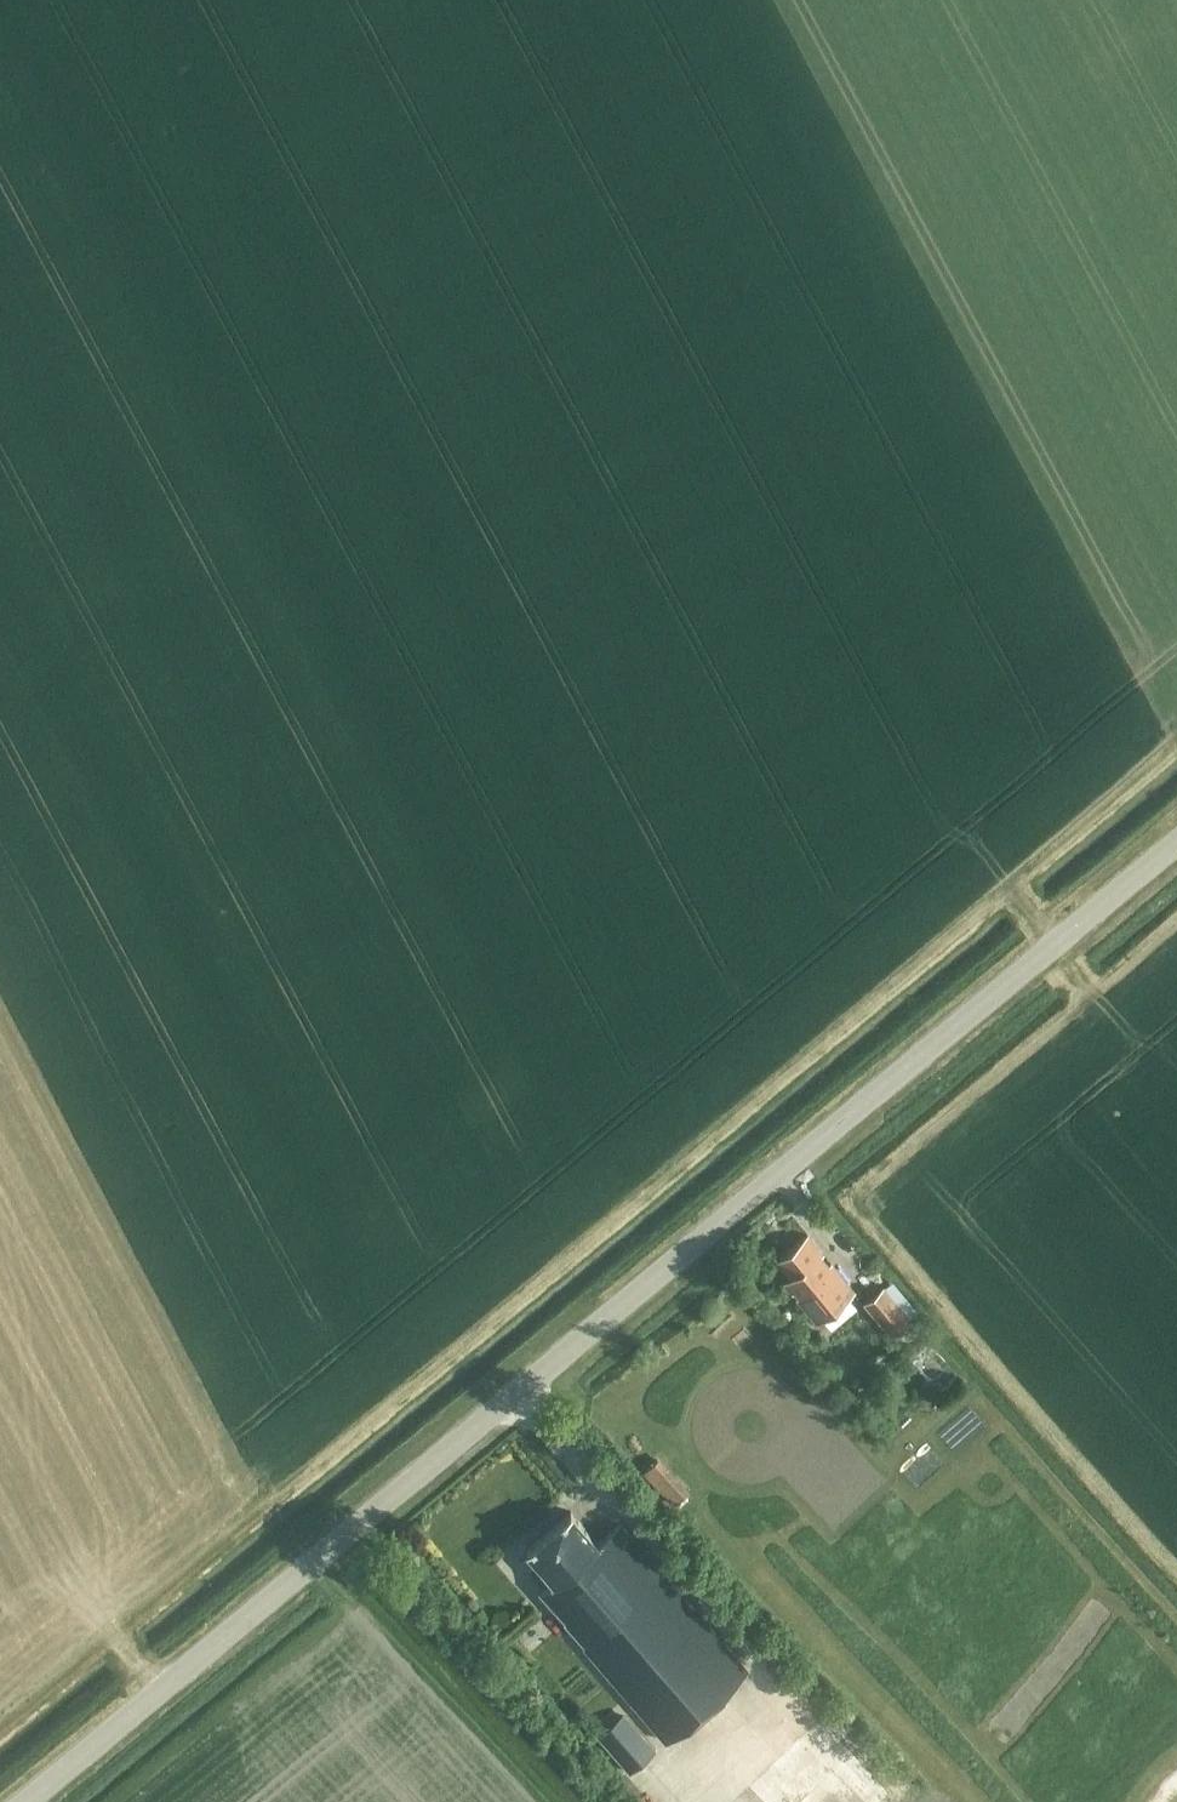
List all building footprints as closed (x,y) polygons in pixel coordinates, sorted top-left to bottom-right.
[(787,1283),(820,1322),(857,1291),(810,1235),(781,1260),(795,1276),(787,1283)] [(890,1289),(870,1305),(898,1339),(918,1322),(890,1289)] [(930,1338),(913,1355),(943,1386),(961,1369),(930,1338)] [(689,1489),(660,1457),(643,1472),(673,1504),(689,1489)] [(586,1647),(668,1741),(750,1670),(635,1539),(630,1544),(617,1528),(600,1543),(573,1512),(530,1549),(557,1579),(545,1590),(572,1619),(569,1622),(588,1643),(586,1647)] [(628,1710),(600,1734),(633,1772),(661,1748),(628,1710)] [(765,1801),(902,1801),(904,1800),(825,1712),(747,1781),(765,1801)]
